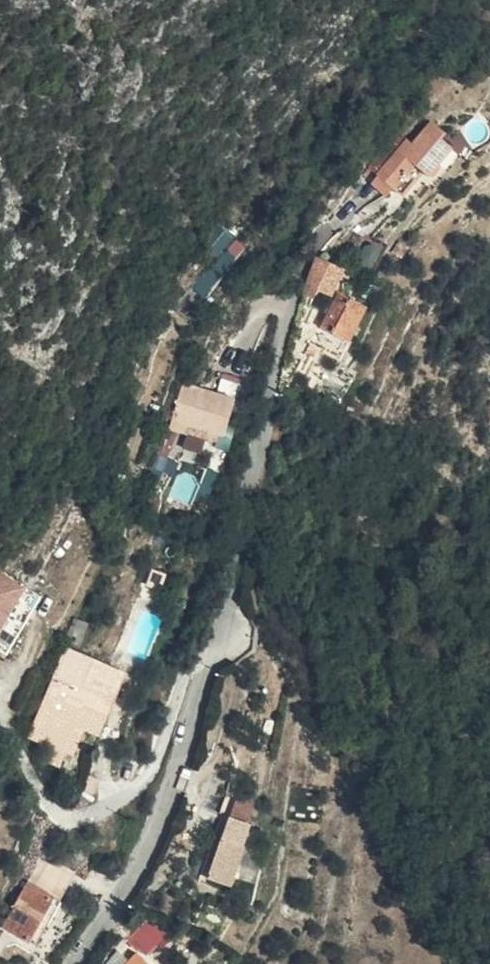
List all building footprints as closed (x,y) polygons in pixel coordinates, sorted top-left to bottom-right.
[(441,133),(428,122),(409,146),(402,141),(372,179),(398,198),(418,173),(424,178),(448,148),(436,139),(441,133)] [(321,294),(332,263),(314,256),(308,268),(309,290),(321,294)] [(365,298),(338,285),(321,322),(348,334),(365,298)] [(183,385),(171,422),(189,428),(224,439),(236,402),(183,385)] [(168,431),(186,436),(189,428),(171,422),(168,431)] [(27,589),(0,570),(0,629),(27,589)] [(68,637),(77,641),(85,620),(76,617),(68,637)] [(45,735),(57,740),(55,745),(49,759),(61,764),(67,751),(75,754),(82,736),(76,734),(82,719),(88,721),(88,723),(101,728),(125,669),(66,646),(30,736),(42,740),(45,735)] [(76,734),(82,736),(88,723),(88,721),(82,719),(76,734)] [(42,740),(55,745),(57,740),(45,735),(42,740)] [(250,821),(254,805),(234,800),(230,816),(250,821)] [(221,848),(205,886),(229,896),(245,858),(221,848)] [(55,881),(31,925),(67,944),(91,900),(55,881)] [(131,963),(157,963),(142,951),(131,963)] [(126,961),(118,953),(107,963),(123,963),(126,961)]
